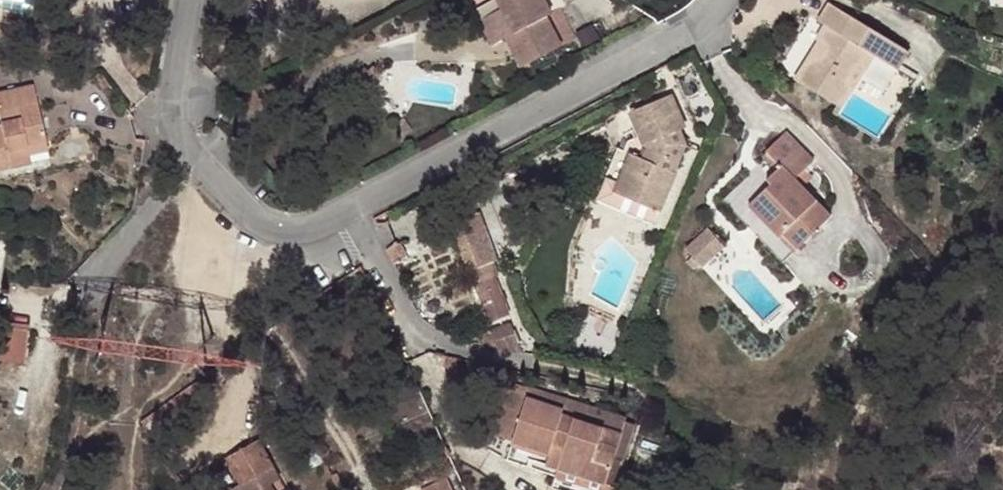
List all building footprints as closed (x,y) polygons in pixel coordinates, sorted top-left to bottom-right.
[(500,4),(498,5),(504,22),(481,32),(492,58),(507,51),(520,82),(578,57),(560,18),(549,23),(544,11),(560,4),(558,0),(512,0),(500,4)] [(36,29),(39,7),(0,1),(0,23),(36,29)] [(897,102),(834,38),(817,52),(822,58),(778,100),(845,168),(862,150),(829,119),(856,95),(881,119),(897,102)] [(46,155),(33,98),(0,105),(0,181),(8,179),(5,162),(46,155)] [(631,163),(629,174),(635,177),(624,215),(664,230),(686,176),(678,172),(680,165),(679,162),(674,151),(690,145),(672,111),(632,127),(645,151),(639,155),(633,159),(631,163)] [(771,244),(785,259),(820,224),(805,209),(784,187),(803,169),(774,140),(754,160),(758,164),(768,176),(755,188),(759,193),(736,215),(767,247),(771,244)] [(49,170),(46,155),(5,162),(8,179),(49,170)] [(635,177),(629,174),(618,171),(604,207),(624,215),(635,177)] [(458,217),(481,279),(507,270),(502,256),(505,255),(487,206),(458,217)] [(393,243),(398,257),(413,248),(404,235),(393,243)] [(673,257),(691,277),(714,255),(696,236),(673,257)] [(29,322),(0,322),(0,361),(29,361),(29,322)] [(490,434),(512,442),(526,396),(529,388),(506,381),(490,434)] [(526,396),(512,442),(512,443),(561,458),(552,488),(558,489),(602,489),(621,433),(574,418),(576,412),(526,396)] [(576,412),(574,418),(621,433),(626,418),(579,402),(576,412)] [(225,459),(239,485),(240,486),(275,467),(260,439),(225,459)] [(338,489),(344,489),(337,473),(331,476),(338,489)] [(713,486),(705,475),(690,489),(709,489),(713,486)] [(449,480),(426,489),(454,489),(449,480)]
